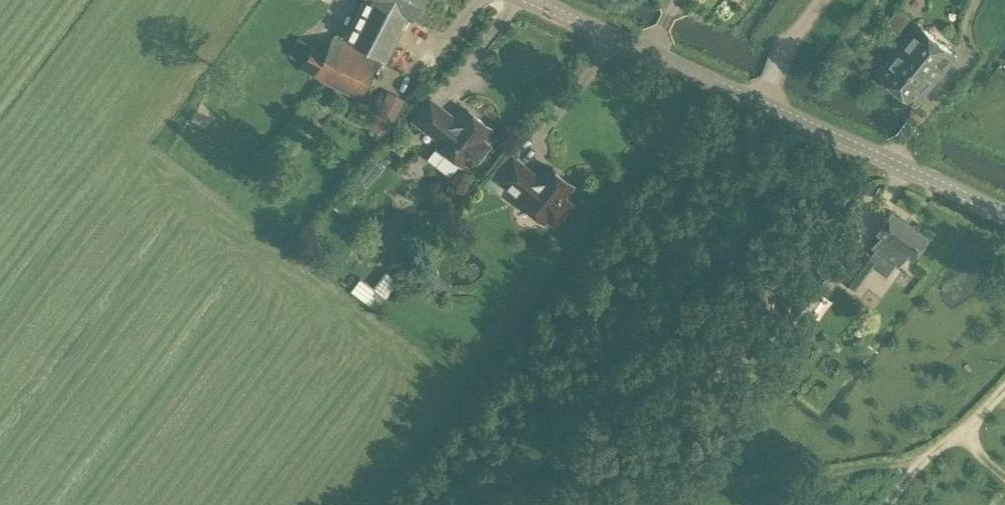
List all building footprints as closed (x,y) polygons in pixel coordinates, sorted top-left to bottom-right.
[(343,37),(368,50),(373,39),(367,37),(373,22),(379,25),(391,0),(362,0),(343,37)] [(411,19),(420,0),(391,0),(379,25),(373,22),(367,37),(373,39),(368,50),(381,57),(380,61),(385,63),(386,60),(387,60),(408,17),(411,19)] [(897,37),(911,16),(898,7),(884,29),(897,37)] [(918,22),(897,46),(924,69),(932,60),(945,71),(958,55),(918,22)] [(299,68),(342,91),(363,50),(335,35),(327,49),(313,42),(299,68)] [(924,69),(897,46),(876,71),(917,105),(945,71),(932,60),(924,69)] [(380,58),(363,50),(342,91),(359,99),(380,58)] [(405,99),(387,90),(369,127),(386,136),(405,99)] [(430,97),(411,121),(435,140),(433,143),(462,167),(465,163),(471,168),(490,145),(482,139),(491,128),(464,106),(455,118),(430,97)] [(750,133),(748,139),(755,142),(757,136),(750,133)] [(513,156),(495,179),(517,197),(514,201),(544,224),(547,221),(553,226),(571,202),(564,196),(573,185),(546,164),(537,175),(513,156)] [(928,236),(891,209),(875,232),(880,235),(871,247),(874,249),(869,256),(862,250),(846,272),(860,282),(871,267),(886,278),(895,265),(898,267),(906,255),(911,259),(928,236)] [(791,300),(808,312),(831,280),(815,268),(791,300)] [(377,309),(400,280),(387,269),(373,285),(355,270),(345,283),(377,309)]
